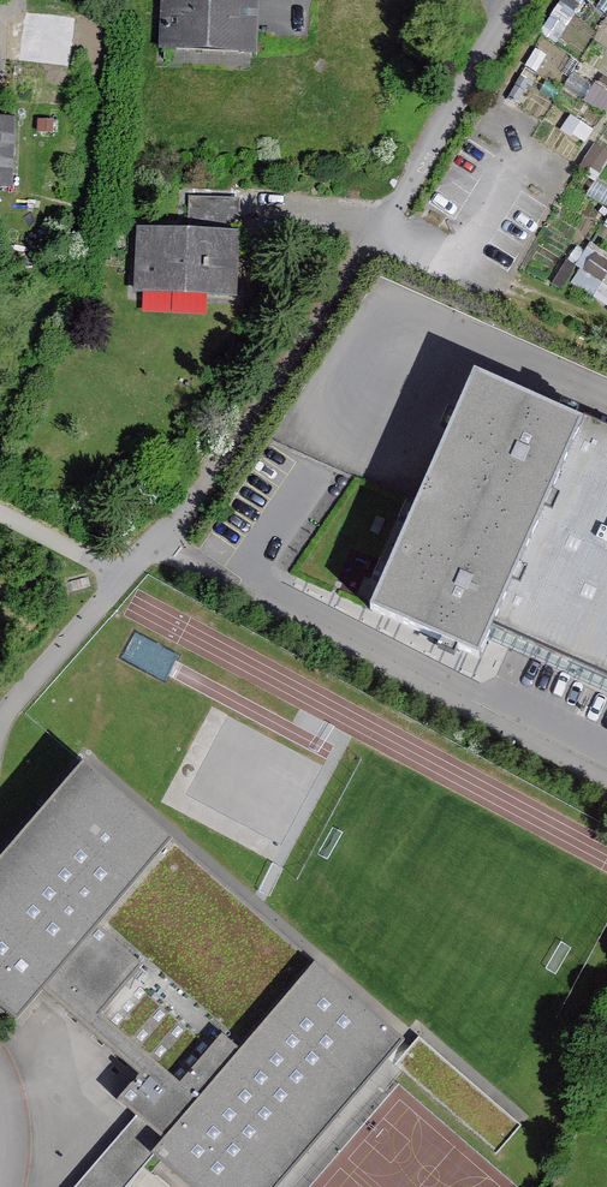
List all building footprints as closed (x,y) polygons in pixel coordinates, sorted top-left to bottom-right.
[(157,57),(257,61),(259,0),(159,0),(157,57)] [(10,194),(14,124),(0,123),(0,193),(10,194)] [(186,202),(185,233),(137,230),(133,294),(236,300),(240,235),(229,234),(230,205),(186,202)] [(490,633),(582,424),(466,379),(371,583),(490,633)] [(582,424),(490,633),(606,684),(606,435),(582,424)] [(0,867),(0,1008),(18,1023),(39,1000),(154,1095),(181,1118),(310,966),(80,772),(0,867)] [(181,1118),(148,1158),(180,1186),(182,1186),(282,1186),(406,1044),(310,966),(181,1118)] [(148,1158),(181,1118),(154,1095),(77,1186),(124,1186),(148,1158)]
